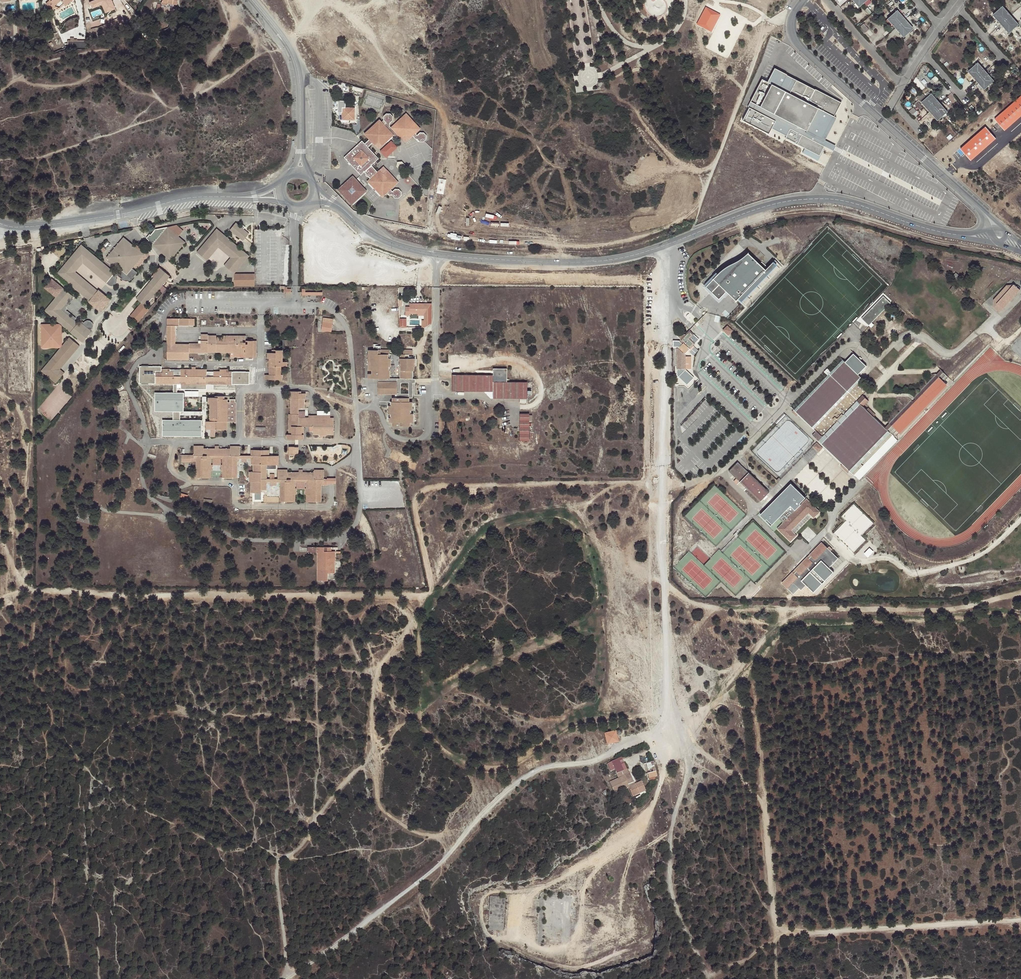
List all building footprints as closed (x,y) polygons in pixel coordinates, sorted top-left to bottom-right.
[(46,4),(51,10),(55,7),(55,6),(61,1),(65,5),(72,0),(52,0),(51,1),(50,0),(46,4)] [(93,9),(103,5),(106,13),(117,9),(113,0),(92,0),(90,1),(93,9)] [(46,4),(41,6),(42,15),(51,10),(46,4)] [(720,15),(706,7),(697,24),(711,31),(720,15)] [(1010,16),(1002,7),(998,11),(1005,20),(1010,16)] [(905,20),(897,11),(893,15),(901,24),(905,20)] [(1005,20),(998,11),(993,16),(1001,25),(1005,20)] [(915,17),(925,27),(929,24),(919,13),(915,17)] [(901,24),(893,15),(888,19),(896,28),(901,24)] [(1018,25),(1010,16),(1005,20),(1013,29),(1018,25)] [(887,28),(892,24),(888,19),(883,23),(887,28)] [(913,28),(905,20),(901,24),(908,33),(913,28)] [(1001,25),(1008,33),(1013,29),(1005,20),(1001,25)] [(860,27),(865,32),(868,29),(863,24),(860,27)] [(896,28),(903,37),(908,33),(901,24),(896,28)] [(986,73),(978,64),(973,68),(981,77),(986,73)] [(786,74),(774,68),(767,81),(761,78),(749,101),(757,105),(754,110),(748,107),(742,120),(768,133),(772,126),(786,133),(784,138),(804,148),(818,156),(823,146),(815,142),(817,137),(821,139),(833,116),(840,103),(814,89),(786,75),(786,74)] [(981,77),(973,68),(969,73),(976,81),(981,77)] [(993,82),(986,73),(981,77),(989,86),(993,82)] [(976,81),(984,90),(989,86),(981,77),(976,81)] [(939,104),(931,94),(927,98),(926,99),(934,108),(939,104)] [(934,108),(926,99),(921,103),(929,112),(934,108)] [(946,112),(939,104),(934,108),(941,116),(946,112)] [(343,105),(338,105),(338,112),(341,113),(341,120),(354,120),(355,107),(343,107),(343,105)] [(929,112),(937,121),(941,116),(934,108),(929,112)] [(362,141),(361,141),(344,157),(343,163),(361,175),(364,172),(370,179),(367,181),(382,197),(387,193),(389,195),(392,195),(395,198),(398,198),(401,196),(401,192),(399,189),(395,188),(392,191),(391,189),(398,182),(387,170),(383,174),(379,170),(378,172),(371,165),(379,159),(368,147),(373,143),(375,145),(379,141),(382,145),(393,135),(396,137),(398,137),(399,136),(401,139),(405,135),(409,139),(412,136),(415,139),(417,139),(419,142),(423,142),(426,139),(427,135),(424,132),(420,132),(417,135),(415,133),(420,129),(406,114),(391,127),(390,126),(390,123),(393,120),(393,117),(390,113),(386,113),(383,116),(383,120),(386,123),(384,125),(379,120),(364,134),(369,139),(365,143),(362,141)] [(836,118),(833,116),(821,139),(817,137),(815,142),(823,146),(830,150),(833,145),(824,140),(836,118)] [(381,150),(387,157),(399,147),(393,140),(381,150)] [(344,157),(361,141),(353,142),(346,148),(344,157)] [(818,156),(804,148),(801,152),(816,160),(818,156)] [(406,171),(407,167),(402,161),(397,162),(396,166),(402,172),(406,171)] [(416,183),(420,180),(415,175),(412,178),(416,183)] [(353,176),(338,190),(352,205),(367,191),(353,176)] [(250,232),(237,222),(230,230),(243,241),(250,232)] [(168,227),(179,236),(183,230),(177,225),(168,227)] [(186,243),(179,236),(168,227),(153,245),(171,261),(186,243)] [(235,275),(236,274),(250,256),(217,228),(197,253),(205,260),(219,244),(237,259),(234,262),(233,261),(226,268),(234,274),(235,275)] [(140,251),(135,246),(124,238),(107,258),(128,276),(145,255),(140,251)] [(219,244),(205,260),(207,261),(219,248),(231,258),(224,266),(226,268),(233,261),(234,262),(237,259),(219,244)] [(109,282),(114,275),(115,274),(83,246),(57,275),(91,303),(98,295),(81,281),(80,282),(71,275),(85,259),(96,268),(95,270),(109,282)] [(716,273),(703,287),(717,300),(724,293),(734,302),(764,270),(747,252),(743,256),(736,261),(727,266),(716,273)] [(108,283),(109,282),(95,270),(96,268),(85,259),(71,275),(80,282),(81,281),(98,295),(100,293),(77,274),(84,266),(107,284),(108,283)] [(132,318),(138,322),(149,309),(146,306),(171,276),(161,268),(148,283),(151,285),(146,290),(144,288),(135,298),(141,302),(135,310),(136,311),(132,318)] [(234,274),(235,285),(255,285),(255,274),(236,274),(235,275),(234,274)] [(117,277),(114,275),(109,282),(108,283),(110,286),(117,277)] [(62,312),(74,298),(53,280),(45,289),(57,299),(45,313),(83,344),(93,333),(80,323),(78,325),(62,312)] [(996,305),(1013,285),(1006,286),(993,301),(993,308),(1000,314),(1003,310),(996,305)] [(1013,285),(996,305),(1003,310),(1019,291),(1013,285)] [(98,295),(91,303),(102,313),(111,302),(100,293),(98,295)] [(866,318),(861,323),(868,330),(889,308),(882,301),(873,310),(877,314),(875,315),(873,313),(869,317),(871,319),(869,321),(866,318)] [(432,322),(432,303),(410,303),(410,306),(406,306),(406,312),(406,315),(410,315),(410,314),(418,314),(425,314),(425,315),(425,320),(427,320),(427,326),(432,322)] [(323,317),(321,329),(331,330),(332,322),(333,318),(323,317)] [(167,343),(175,343),(176,325),(167,325),(167,342),(167,343)] [(727,325),(722,330),(728,336),(733,331),(727,325)] [(693,345),(688,340),(692,336),(688,332),(679,341),(681,343),(680,344),(681,345),(676,350),(676,349),(675,350),(675,370),(684,370),(684,357),(683,356),(693,345)] [(189,344),(175,343),(167,343),(167,342),(162,342),(162,351),(167,351),(167,359),(189,359),(189,352),(208,353),(208,352),(232,352),(237,352),(240,352),(240,355),(245,355),(245,357),(253,357),(253,340),(245,340),(246,335),(222,335),(222,337),(216,337),(216,335),(208,335),(208,334),(201,334),(201,343),(189,343),(189,344)] [(67,360),(78,346),(70,339),(42,372),(57,385),(63,377),(55,370),(65,358),(67,360)] [(80,347),(78,346),(67,360),(65,358),(55,370),(63,377),(65,374),(61,371),(80,347)] [(269,375),(269,379),(283,379),(283,375),(281,375),(281,366),(287,366),(287,361),(283,361),(283,350),(273,350),(272,352),(270,352),(269,375)] [(393,402),(392,402),(390,402),(390,406),(389,406),(389,415),(390,415),(390,422),(393,422),(393,423),(393,424),(393,426),(397,426),(410,426),(411,422),(412,422),(413,414),(411,414),(412,402),(409,402),(409,398),(409,394),(401,394),(401,384),(409,384),(409,380),(412,380),(412,372),(413,372),(414,372),(414,359),(409,359),(409,355),(413,356),(413,351),(403,351),(403,355),(401,355),(401,359),(400,359),(400,367),(401,368),(401,379),(390,379),(390,368),(391,367),(391,359),(390,359),(390,351),(380,351),(369,351),(369,352),(369,353),(369,355),(368,355),(368,363),(369,363),(368,371),(372,371),(372,375),(368,375),(368,379),(378,380),(378,394),(381,394),(384,394),(390,394),(396,395),(397,398),(393,398),(393,402)] [(853,354),(842,365),(855,377),(865,367),(853,354)] [(840,467),(846,474),(850,477),(889,437),(882,431),(870,418),(863,412),(860,409),(862,406),(857,401),(859,398),(864,394),(853,383),(857,379),(855,377),(842,365),(839,362),(827,375),(824,378),(791,413),(795,417),(812,434),(809,438),(840,467)] [(195,369),(191,369),(181,369),(181,376),(173,376),(173,371),(167,371),(167,368),(161,368),(161,366),(140,366),(140,383),(173,383),(173,392),(154,392),(154,411),(172,411),(172,419),(161,419),(161,436),(201,436),(201,419),(180,419),(180,411),(184,411),(184,392),(177,392),(177,384),(180,384),(180,389),(207,389),(207,384),(249,384),(249,371),(225,371),(225,369),(220,369),(220,371),(213,371),(213,376),(206,376),(206,369),(195,369)] [(508,383),(508,379),(508,376),(508,369),(494,369),(494,375),(453,374),(453,391),(492,392),(494,392),(493,399),(519,399),(521,399),(527,399),(528,399),(528,383),(512,383),(510,383),(508,383)] [(896,436),(948,382),(939,373),(887,427),(896,436)] [(288,439),(295,439),(298,439),(304,439),(304,426),(313,426),(312,434),(320,434),(320,435),(326,435),(326,434),(333,434),(334,417),(330,417),(309,417),(299,417),(299,407),(304,408),(304,398),(306,398),(306,393),(301,393),(301,391),(289,391),(288,398),(291,398),(291,414),(288,414),(288,439)] [(206,420),(206,428),(227,429),(227,421),(235,421),(235,399),(230,399),(230,402),(227,402),(227,398),(224,398),(224,396),(215,395),(215,397),(210,397),(210,421),(206,420)] [(865,403),(859,398),(857,401),(862,406),(865,403)] [(519,441),(528,441),(528,421),(528,417),(528,414),(519,414),(519,441)] [(892,440),(896,436),(887,427),(882,431),(889,437),(892,440)] [(189,455),(189,461),(196,461),(196,477),(211,477),(211,470),(213,470),(213,464),(212,464),(212,458),(223,459),(223,465),(221,465),(221,470),(223,471),(222,477),(238,477),(238,458),(240,458),(251,459),(251,464),(253,464),(253,472),(250,472),(249,481),(251,481),(251,492),(261,493),(261,489),(267,489),(267,482),(278,482),(280,482),(280,501),(295,501),(295,494),(297,494),(297,489),(295,489),(296,482),(306,482),(306,489),(305,489),(305,494),(307,494),(306,501),(321,501),(322,485),(328,485),(328,483),(329,483),(329,478),(327,478),(327,479),(324,479),(324,470),(314,469),(314,472),(303,472),(299,472),(288,472),(288,469),(278,469),(278,479),(267,479),(267,464),(279,465),(279,455),(270,455),(270,450),(251,449),(251,455),(240,455),(240,446),(231,446),(230,448),(219,448),(215,448),(204,448),(204,445),(194,445),(194,455),(189,455)] [(298,447),(295,447),(289,447),(289,455),(295,455),(295,453),(298,454),(298,447)] [(760,502),(769,492),(737,462),(728,472),(736,479),(739,482),(760,502)] [(782,494),(762,515),(771,524),(777,518),(783,523),(777,529),(790,542),(797,536),(791,531),(809,513),(814,518),(819,512),(806,500),(795,511),(793,509),(791,507),(789,505),(791,503),(782,494)] [(837,560),(820,544),(782,583),(793,594),(799,589),(801,591),(805,587),(812,593),(832,573),(828,570),(837,560)] [(327,552),(327,550),(324,550),(324,546),(316,545),(316,552),(318,552),(316,579),(327,579),(327,572),(335,572),(335,550),(331,550),(331,552),(327,552)] [(869,548),(863,554),(868,558),(873,552),(869,548)] [(619,728),(608,730),(610,741),(621,738),(619,728)] [(637,783),(637,782),(632,770),(630,771),(623,755),(608,762),(612,769),(616,767),(621,776),(611,780),(616,792),(631,785),(635,794),(642,791),(641,789),(648,786),(645,780),(640,781),(637,783)] [(653,771),(659,769),(662,768),(660,763),(651,765),(653,771)] [(506,897),(490,896),(488,929),(503,930),(506,897)]
